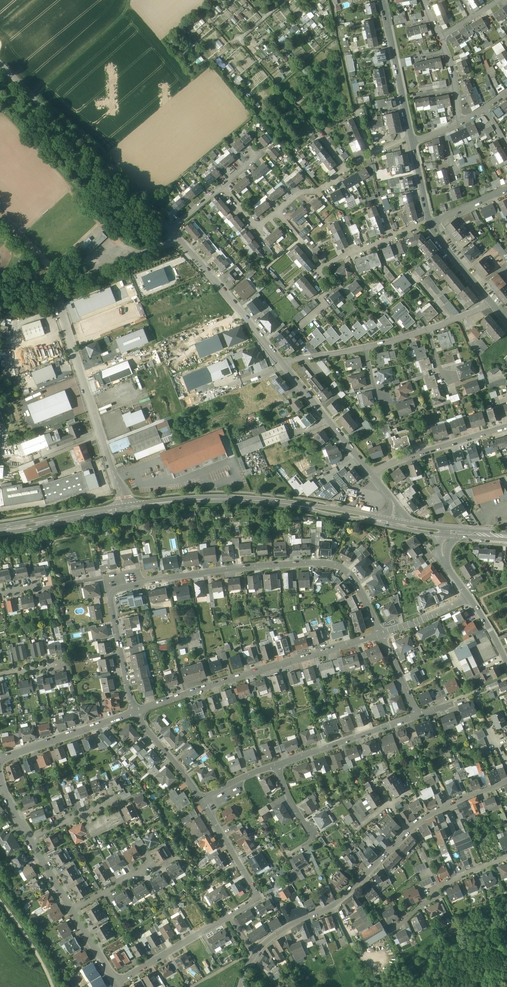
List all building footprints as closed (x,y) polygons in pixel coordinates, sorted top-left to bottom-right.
[(469,1),(469,2),(473,9),(481,5),(481,4),(481,5),(478,0),(468,0),(469,1)] [(374,3),(365,5),(366,5),(368,15),(367,15),(376,13),(374,3)] [(441,3),(433,7),(437,16),(445,13),(441,3)] [(494,15),(493,14),(493,15),(498,22),(499,22),(498,22),(506,16),(502,9),(501,10),(500,10),(494,15)] [(445,13),(437,16),(441,26),(449,23),(449,22),(445,13)] [(482,18),(476,22),(481,29),(487,26),(482,18)] [(314,28),(317,25),(312,19),(304,26),(306,29),(311,24),(314,28)] [(373,20),(364,22),(366,30),(374,29),(373,20)] [(476,22),(471,25),(475,32),(481,29),(476,22)] [(289,30),(287,28),(284,31),(290,37),(299,28),(296,24),(289,30)] [(426,25),(420,27),(421,33),(428,32),(426,25)] [(471,25),(465,28),(470,36),(475,32),(471,25)] [(420,27),(413,29),(415,35),(421,33),(420,27)] [(465,28),(459,32),(460,33),(461,33),(464,39),(470,36),(465,28)] [(374,29),(366,30),(368,39),(376,37),(374,29)] [(413,29),(407,30),(406,30),(408,37),(411,36),(415,35),(413,29)] [(460,33),(455,37),(459,44),(465,41),(464,39),(461,33),(460,33)] [(376,37),(368,39),(370,47),(369,48),(378,46),(376,37)] [(459,44),(455,37),(449,40),(453,48),(459,44)] [(218,49),(223,45),(219,39),(214,43),(218,49)] [(385,50),(376,52),(376,53),(377,56),(378,63),(387,61),(385,53),(385,50)] [(498,55),(501,61),(506,57),(506,54),(505,51),(505,50),(499,54),(498,55)] [(351,55),(346,56),(349,72),(355,71),(352,55),(351,55)] [(440,58),(434,60),(435,66),(438,66),(442,65),(441,58),(440,58)] [(463,61),(457,63),(459,69),(467,67),(465,60),(463,61)] [(421,63),(414,64),(415,71),(416,71),(422,69),(421,63)] [(493,66),(490,68),(487,69),(490,75),(496,72),(493,66)] [(467,67),(459,69),(461,75),(461,76),(469,73),(467,67)] [(384,68),(374,70),(375,70),(377,79),(385,77),(383,69),(384,69),(384,68)] [(234,80),(237,84),(243,79),(240,75),(234,80)] [(385,77),(377,79),(379,87),(387,85),(385,77)] [(469,80),(461,83),(464,91),(472,88),(469,80)] [(387,85),(379,87),(380,96),(389,94),(387,85)] [(472,88),(464,91),(468,99),(476,96),(472,88)] [(449,95),(442,97),(443,103),(450,102),(449,95)] [(476,96),(468,99),(471,107),(479,104),(476,96)] [(387,99),(378,101),(380,109),(388,107),(387,102),(387,99)] [(422,99),(415,100),(416,107),(417,107),(423,105),(422,99)] [(394,100),(387,102),(388,107),(389,108),(396,107),(395,100),(394,100)] [(500,107),(493,111),(498,119),(498,118),(505,113),(500,107)] [(397,112),(386,115),(388,125),(385,126),(387,135),(390,134),(402,132),(397,112)] [(386,115),(381,116),(382,119),(377,120),(373,121),(368,122),(369,130),(385,126),(388,125),(386,115)] [(352,119),(344,123),(348,132),(356,129),(352,120),(352,119)] [(475,125),(467,128),(470,136),(478,132),(478,133),(475,124),(475,125)] [(467,128),(459,132),(462,139),(470,136),(467,128)] [(356,129),(348,132),(353,142),(360,139),(356,129)] [(459,132),(451,135),(450,135),(454,143),(462,139),(459,132)] [(247,133),(240,139),(241,140),(245,145),(252,139),(247,133)] [(264,134),(259,139),(265,147),(266,146),(271,142),(264,134)] [(360,139),(353,142),(354,146),(357,152),(356,152),(364,149),(365,148),(364,148),(360,139)] [(241,140),(233,147),(238,153),(245,146),(245,145),(241,140)] [(317,140),(309,146),(310,146),(312,149),(316,154),(323,149),(317,141),(317,140)] [(497,141),(497,140),(489,145),(490,145),(495,154),(502,150),(497,141)] [(440,144),(433,146),(435,153),(443,151),(441,145),(442,144),(440,144)] [(357,152),(354,146),(350,147),(355,157),(364,153),(365,151),(364,149),(356,152),(357,152)] [(280,155),(274,148),(270,151),(268,152),(274,160),(280,155)] [(323,149),(316,154),(323,162),(329,157),(323,149)] [(495,154),(500,163),(499,163),(506,159),(502,150),(495,154)] [(443,151),(435,153),(436,160),(444,158),(443,151)] [(393,157),(392,153),(386,154),(387,159),(382,160),(383,163),(388,162),(389,168),(390,168),(395,167),(393,157)] [(231,154),(225,158),(230,164),(235,159),(234,158),(231,154)] [(401,155),(393,157),(395,167),(408,164),(407,155),(407,154),(406,154),(401,155)] [(329,157),(323,162),(324,163),(329,171),(332,168),(336,165),(329,157)] [(225,158),(220,163),(224,167),(225,168),(230,164),(225,158)] [(265,163),(257,169),(262,175),(270,168),(265,163)] [(329,171),(324,163),(321,166),(326,173),(327,172),(329,171)] [(408,164),(395,167),(390,168),(391,171),(390,171),(391,176),(410,172),(408,164)] [(217,168),(211,173),(216,179),(222,174),(219,171),(217,168)] [(329,171),(327,172),(330,177),(336,172),(332,168),(329,171)] [(365,169),(358,173),(362,180),(369,176),(370,176),(365,168),(365,169)] [(262,175),(257,169),(252,174),(253,175),(257,179),(262,175)] [(446,169),(437,172),(438,172),(440,178),(447,176),(445,169),(446,169)] [(209,170),(201,177),(203,179),(211,173),(209,170)] [(211,173),(203,179),(208,185),(216,179),(211,173)] [(358,173),(350,177),(354,185),(362,180),(358,173)] [(297,174),(292,179),(296,185),(302,180),(297,174)] [(246,176),(241,181),(246,187),(251,182),(248,179),(246,176)] [(447,176),(440,178),(442,185),(441,185),(450,183),(450,182),(449,182),(447,176)] [(350,177),(343,182),(343,181),(342,182),(347,189),(351,187),(354,185),(350,177)] [(412,178),(403,180),(404,183),(401,183),(402,189),(404,188),(413,186),(412,178)] [(291,179),(286,183),(289,187),(291,189),(296,185),(292,179),(291,179)] [(289,187),(286,183),(284,181),(283,180),(281,182),(283,184),(287,189),(289,187)] [(498,183),(492,186),(494,188),(502,185),(499,180),(497,181),(498,183)] [(241,181),(233,187),(238,193),(246,187),(241,181)] [(204,189),(199,183),(191,190),(196,195),(204,189)] [(285,191),(281,186),(275,191),(280,197),(286,192),(285,191)] [(459,187),(450,190),(451,190),(453,200),(462,198),(462,197),(461,197),(459,188),(459,187)] [(340,190),(331,194),(330,194),(334,202),(343,197),(344,198),(340,189),(339,189),(340,190)] [(196,195),(191,190),(186,194),(190,199),(191,200),(196,195)] [(275,191),(270,195),(274,200),(275,201),(280,197),(275,191)] [(410,194),(402,196),(404,204),(413,202),(410,194),(411,194),(410,194)] [(217,195),(211,199),(214,203),(220,198),(217,195)] [(185,203),(181,198),(176,203),(180,208),(186,204),(185,203)] [(226,206),(220,198),(214,203),(216,205),(220,211),(226,206)] [(319,198),(311,205),(312,206),(316,211),(317,210),(323,204),(319,198)] [(506,199),(499,203),(502,211),(504,216),(505,216),(506,215),(506,200),(506,199)] [(266,200),(261,205),(266,211),(271,206),(269,204),(266,200)] [(413,202),(404,204),(407,213),(415,210),(413,202)] [(176,203),(168,209),(172,214),(173,215),(180,208),(176,203)] [(323,204),(317,210),(318,212),(325,206),(323,204)] [(492,204),(480,209),(484,218),(496,213),(493,207),(492,204)] [(261,205),(253,211),(258,217),(266,211),(261,205)] [(305,207),(304,205),(298,210),(303,216),(308,211),(305,207)] [(231,211),(226,206),(220,211),(225,216),(230,212),(231,211)] [(376,207),(367,210),(368,210),(371,218),(379,215),(376,207)] [(303,216),(298,210),(290,216),(295,222),(303,216)] [(415,210),(407,213),(407,214),(409,221),(418,219),(417,219),(415,210)] [(475,211),(471,213),(474,220),(475,222),(479,220),(479,219),(475,211)] [(471,213),(455,220),(460,225),(469,220),(470,222),(474,220),(471,213)] [(233,217),(230,220),(234,225),(240,220),(236,215),(233,217)] [(379,215),(371,218),(374,226),(382,223),(379,215)] [(303,216),(295,222),(298,226),(306,220),(303,216)] [(240,220),(234,225),(239,231),(244,227),(245,226),(240,220)] [(455,220),(446,227),(458,241),(467,234),(460,225),(455,220)] [(206,239),(209,237),(196,221),(193,224),(206,239)] [(337,221),(329,225),(329,226),(330,225),(332,230),(333,233),(341,230),(337,222),(338,222),(337,221)] [(197,230),(190,222),(185,227),(191,235),(197,230)] [(382,223),(374,226),(375,229),(377,235),(385,232),(385,231),(382,223)] [(352,225),(349,227),(350,229),(352,235),(355,233),(359,232),(356,224),(352,225)] [(279,228),(271,234),(276,240),(284,234),(279,228)] [(304,228),(298,234),(302,238),(306,235),(308,233),(304,228)] [(375,229),(367,232),(370,238),(377,235),(375,229)] [(201,235),(197,230),(191,235),(196,240),(197,239),(201,235)] [(255,238),(249,230),(243,235),(249,243),(254,239),(255,238)] [(341,230),(333,233),(335,238),(337,241),(344,237),(341,230)] [(102,231),(86,246),(91,252),(107,237),(102,231)] [(469,232),(467,234),(458,241),(457,242),(457,243),(461,249),(470,241),(474,238),(469,232)] [(417,235),(417,233),(414,235),(414,236),(412,237),(414,243),(411,244),(412,246),(418,244),(420,247),(427,242),(420,234),(417,235)] [(271,234),(266,239),(267,240),(271,244),(276,240),(271,234)] [(344,237),(337,241),(339,246),(340,249),(340,250),(349,246),(348,245),(344,237)] [(261,247),(254,239),(249,243),(248,244),(255,252),(259,248),(261,247)] [(210,246),(205,240),(201,244),(199,245),(204,250),(210,246)] [(404,240),(396,244),(396,243),(396,244),(397,247),(400,254),(409,251),(405,240),(404,240)] [(438,251),(429,240),(427,242),(420,247),(419,248),(428,259),(436,252),(438,251)] [(497,242),(493,246),(506,262),(506,254),(497,242)] [(255,252),(248,244),(244,247),(251,255),(255,252)] [(268,246),(267,244),(263,248),(268,255),(272,252),(268,246)] [(411,247),(413,253),(419,248),(420,247),(418,244),(411,247)] [(214,251),(210,246),(204,250),(208,256),(211,254),(214,251)] [(303,253),(298,246),(294,250),(291,252),(297,259),(303,253)] [(390,246),(382,249),(385,258),(394,255),(393,253),(391,247),(390,246)] [(480,252),(474,246),(464,254),(470,261),(478,255),(480,253),(480,252)] [(262,251),(259,248),(256,251),(258,254),(258,256),(264,256),(264,251),(262,251)] [(82,250),(79,253),(84,259),(89,254),(84,249),(82,250)] [(227,258),(220,250),(217,252),(219,255),(224,260),(225,259),(227,258)] [(297,259),(291,252),(288,255),(294,262),(297,259)] [(376,252),(371,254),(375,265),(380,263),(376,252)] [(443,261),(436,252),(428,259),(427,260),(432,267),(433,267),(435,269),(443,261)] [(309,260),(303,253),(297,259),(303,265),(309,260)] [(371,254),(365,256),(369,267),(375,265),(371,254)] [(224,260),(219,255),(215,258),(213,259),(218,265),(224,260)] [(365,256),(354,260),(359,273),(370,269),(369,267),(365,256)] [(483,258),(474,266),(478,272),(488,264),(483,258)] [(228,266),(224,260),(218,265),(220,268),(222,271),(228,266)] [(315,267),(309,260),(303,265),(304,266),(308,272),(315,267)] [(435,269),(434,269),(441,278),(444,276),(450,270),(443,261),(435,269)] [(237,267),(235,264),(234,265),(230,268),(228,270),(230,272),(234,269),(234,270),(237,267)] [(345,264),(335,272),(341,278),(346,274),(348,276),(352,273),(345,264)] [(488,264),(478,272),(483,278),(493,270),(488,264)] [(419,266),(415,270),(420,277),(425,273),(419,266)] [(243,274),(237,267),(234,270),(239,276),(243,274)] [(142,277),(147,291),(169,282),(164,268),(142,277)] [(234,270),(234,269),(230,272),(226,276),(231,283),(239,276),(234,270)] [(450,270),(444,276),(451,285),(457,279),(450,270)] [(497,273),(487,282),(489,285),(488,286),(492,290),(493,290),(495,293),(506,284),(497,273)] [(411,285),(404,275),(393,284),(396,288),(399,285),(403,291),(408,287),(411,285)] [(311,284),(304,276),(297,281),(304,289),(311,284)] [(429,276),(424,280),(430,287),(435,284),(435,283),(429,276)] [(457,279),(451,285),(458,294),(459,293),(465,288),(457,279)] [(246,280),(235,289),(240,294),(250,285),(246,280)] [(363,289),(356,281),(348,287),(352,291),(355,295),(363,289)] [(384,287),(380,282),(375,287),(379,292),(384,287)] [(317,292),(311,284),(304,289),(305,291),(307,293),(311,298),(317,292)] [(441,291),(435,284),(430,287),(436,294),(441,291)] [(250,285),(240,294),(244,300),(255,291),(250,285)] [(478,300),(467,286),(465,288),(459,293),(470,306),(478,300)] [(495,293),(505,304),(506,303),(506,290),(503,286),(495,293)] [(73,302),(79,317),(117,302),(111,287),(73,302)] [(375,287),(369,292),(373,297),(379,292),(375,287)] [(338,291),(330,297),(336,305),(344,299),(338,291)] [(355,295),(352,291),(346,296),(349,300),(355,295)] [(470,306),(459,293),(458,294),(456,296),(466,309),(470,306)] [(449,301),(443,295),(439,298),(445,305),(449,301)] [(248,305),(252,309),(261,302),(257,297),(253,300),(248,305)] [(459,314),(449,301),(445,305),(453,316),(459,314)] [(265,307),(261,302),(252,309),(255,314),(261,310),(265,307)] [(409,312),(404,307),(400,302),(392,309),(396,314),(393,316),(396,321),(400,317),(404,323),(403,324),(406,328),(411,324),(412,325),(414,322),(411,318),(408,313),(409,312)] [(429,303),(420,310),(422,313),(431,305),(429,303)] [(263,313),(270,307),(268,304),(265,307),(261,310),(263,313)] [(431,305),(422,313),(424,315),(429,321),(438,314),(431,305)] [(270,307),(263,313),(265,315),(270,312),(272,310),(270,307)] [(422,313),(420,310),(415,315),(419,319),(424,315),(422,313)] [(260,320),(265,326),(275,318),(270,312),(265,315),(260,320)] [(388,320),(384,315),(379,320),(383,325),(379,328),(380,330),(383,334),(393,326),(388,320)] [(488,315),(480,322),(487,330),(495,323),(488,315)] [(82,324),(86,335),(102,329),(98,317),(82,324)] [(280,325),(275,318),(265,326),(271,333),(276,328),(280,325)] [(379,328),(371,319),(366,323),(369,328),(366,331),(367,332),(371,337),(380,330),(379,328)] [(41,320),(22,326),(26,340),(45,334),(41,320)] [(366,331),(358,321),(352,326),(355,329),(354,329),(355,330),(355,329),(356,330),(352,334),(353,335),(357,340),(367,332),(366,331)] [(280,325),(276,328),(278,331),(285,325),(283,323),(280,325)] [(487,330),(486,331),(496,342),(505,334),(495,323),(487,330)] [(352,334),(345,324),(339,329),(343,333),(339,337),(340,338),(344,343),(353,335),(352,334)] [(224,333),(230,347),(247,339),(241,326),(224,333)] [(339,337),(331,327),(326,331),(330,336),(326,339),(331,345),(340,338),(339,337)] [(481,335),(474,327),(470,331),(477,338),(481,335)] [(144,328),(116,339),(122,353),(150,342),(144,328)] [(280,334),(275,338),(279,342),(290,332),(287,328),(280,334)] [(325,339),(317,328),(311,333),(315,337),(312,340),(317,346),(325,339)] [(290,332),(279,342),(282,346),(294,337),(290,332)] [(447,332),(437,335),(441,347),(448,345),(451,344),(447,332)] [(194,344),(200,358),(224,348),(218,334),(194,344)] [(297,341),(294,337),(282,346),(285,350),(297,341)] [(488,348),(481,339),(476,343),(484,352),(488,348)] [(297,341),(285,350),(289,355),(301,345),(297,341)] [(98,342),(87,346),(91,357),(102,353),(98,342)] [(315,348),(312,344),(307,348),(311,353),(318,352),(315,348)] [(37,353),(40,362),(61,353),(59,349),(57,350),(55,346),(37,353)] [(418,349),(414,350),(418,361),(419,361),(427,358),(425,353),(426,352),(424,346),(418,349)] [(245,356),(249,366),(259,361),(263,360),(261,353),(259,353),(256,347),(243,353),(245,356)] [(457,349),(443,353),(447,364),(455,361),(453,355),(459,353),(457,349)] [(234,354),(235,358),(236,359),(245,356),(243,353),(242,351),(234,354)] [(389,351),(375,354),(377,365),(384,363),(385,363),(384,358),(387,358),(390,358),(389,352),(389,351)] [(235,358),(234,354),(233,352),(230,353),(230,355),(225,357),(226,359),(229,365),(233,364),(232,360),(235,358)] [(360,357),(346,360),(347,367),(352,366),(352,369),(360,368),(362,367),(360,357)] [(427,358),(419,361),(422,373),(428,371),(432,369),(429,358),(427,358)] [(226,359),(207,367),(213,380),(232,373),(229,365),(226,359)] [(263,360),(259,361),(263,370),(268,367),(265,359),(263,360)] [(321,359),(316,363),(327,376),(332,372),(321,359)] [(128,361),(99,371),(104,385),(133,374),(128,361)] [(464,365),(459,367),(461,373),(459,373),(461,378),(473,374),(471,368),(473,367),(472,363),(464,365)] [(56,375),(54,368),(52,364),(32,372),(36,383),(56,375)] [(312,376),(303,365),(299,369),(308,380),(312,376)] [(496,365),(489,371),(493,375),(499,370),(496,365)] [(189,390),(213,380),(207,367),(183,376),(189,390)] [(391,369),(378,371),(379,376),(380,376),(382,383),(390,382),(389,374),(392,373),(391,369)] [(363,373),(349,377),(350,382),(352,381),(353,388),(360,386),(366,385),(363,373)] [(308,380),(307,381),(317,394),(321,391),(325,388),(315,375),(308,380)] [(430,377),(424,378),(428,390),(433,388),(438,387),(434,375),(430,377)] [(283,380),(280,376),(278,377),(274,381),(272,382),(281,393),(288,387),(285,383),(285,382),(286,380),(283,380)] [(487,385),(489,390),(506,384),(506,382),(506,378),(487,385)] [(477,381),(464,385),(467,394),(480,390),(477,381)] [(410,383),(399,386),(400,388),(396,390),(398,397),(397,397),(398,401),(407,398),(405,393),(412,391),(410,383)] [(45,394),(57,390),(55,385),(43,389),(45,394)] [(438,387),(433,388),(437,398),(431,399),(433,405),(442,402),(441,400),(446,398),(442,385),(438,387)] [(325,388),(321,391),(317,394),(322,401),(332,393),(327,387),(325,388)] [(72,408),(65,390),(28,405),(35,423),(72,408)] [(342,390),(337,394),(341,398),(346,394),(342,390)] [(371,391),(362,393),(365,406),(373,404),(371,395),(372,395),(371,391)] [(365,407),(365,406),(362,393),(357,394),(361,408),(365,407)] [(458,394),(449,397),(451,402),(460,400),(458,394)] [(298,399),(291,405),(296,412),(304,406),(298,399)] [(335,399),(327,406),(334,414),(342,407),(335,399)] [(412,399),(397,404),(401,416),(411,412),(410,408),(414,406),(412,399)] [(488,409),(487,409),(489,414),(491,421),(495,420),(495,421),(498,420),(498,419),(501,418),(497,406),(488,409)] [(130,414),(134,424),(145,419),(142,410),(130,414)] [(130,412),(123,415),(127,426),(134,424),(130,414),(130,412)] [(359,426),(347,412),(344,414),(338,419),(349,433),(359,426)] [(482,413),(476,415),(479,425),(485,423),(483,416),(482,413)] [(309,414),(303,419),(308,426),(315,421),(314,418),(313,419),(309,414)] [(393,414),(386,416),(387,422),(394,420),(393,414)] [(470,417),(469,417),(471,422),(473,427),(479,425),(476,415),(470,417)] [(463,418),(456,420),(460,431),(467,429),(465,423),(464,419),(463,419),(463,418)] [(303,419),(299,423),(303,428),(307,427),(308,426),(303,419)] [(366,420),(362,423),(367,431),(373,429),(366,420)] [(456,420),(450,421),(451,423),(452,428),(454,433),(460,431),(456,420)] [(167,421),(128,436),(131,445),(135,453),(163,442),(164,443),(175,439),(167,421)] [(75,424),(71,426),(72,430),(71,430),(72,434),(74,438),(79,436),(79,435),(81,434),(81,433),(82,432),(79,424),(76,425),(75,424)] [(285,424),(259,435),(264,447),(281,440),(282,443),(288,440),(290,439),(285,424)] [(387,424),(381,426),(383,434),(390,432),(387,424)] [(428,425),(422,427),(425,436),(430,434),(429,428),(428,425)] [(445,425),(438,427),(441,437),(448,435),(446,429),(445,425)] [(432,429),(433,433),(435,439),(441,437),(438,427),(432,429)] [(408,428),(390,434),(393,444),(392,445),(394,452),(405,448),(405,447),(408,446),(409,447),(413,446),(408,428)] [(50,432),(54,441),(61,438),(58,429),(55,430),(50,432)] [(222,429),(167,451),(166,448),(159,451),(166,467),(170,465),(173,473),(188,467),(226,452),(220,436),(221,436),(224,435),(224,434),(222,429)] [(327,433),(324,430),(315,437),(322,445),(323,445),(327,441),(330,438),(326,433),(327,433)] [(50,432),(45,434),(49,445),(51,449),(60,445),(58,439),(54,441),(50,432)] [(45,434),(18,445),(22,456),(49,445),(45,434)] [(61,438),(58,439),(60,445),(73,440),(73,439),(74,438),(72,434),(61,438)] [(259,435),(239,443),(244,455),(264,447),(259,435)] [(128,436),(109,443),(113,452),(131,445),(128,436)] [(497,439),(497,440),(500,448),(506,446),(506,436),(497,439)] [(490,441),(488,441),(488,442),(483,443),(486,453),(493,451),(494,451),(491,441),(490,441)] [(163,442),(135,453),(137,459),(159,451),(166,448),(164,443),(163,442)] [(85,444),(75,448),(80,460),(84,459),(90,457),(90,456),(85,444)] [(333,446),(326,449),(329,455),(340,451),(339,451),(338,447),(337,447),(336,445),(333,446)] [(381,445),(369,449),(372,459),(384,455),(381,445)] [(475,446),(471,447),(470,446),(469,448),(467,448),(469,454),(470,458),(478,456),(475,446)] [(340,451),(329,455),(327,456),(330,462),(331,462),(339,459),(342,458),(341,455),(342,455),(340,451),(339,451),(340,451)] [(462,451),(457,452),(456,452),(453,453),(456,462),(461,461),(464,460),(465,459),(462,451)] [(251,468),(246,469),(241,455),(238,457),(245,476),(253,474),(251,468)] [(445,455),(436,458),(439,467),(448,464),(445,455)] [(46,460),(24,469),(29,481),(51,472),(49,468),(46,460)] [(85,462),(87,470),(94,468),(91,460),(85,462)] [(463,469),(461,461),(456,462),(454,462),(457,471),(463,469)] [(418,464),(410,466),(410,467),(413,477),(421,474),(418,464)] [(55,466),(49,468),(51,472),(52,475),(58,473),(55,466)] [(188,467),(173,473),(174,476),(189,470),(188,467)] [(362,477),(354,467),(349,471),(346,474),(348,476),(349,476),(352,479),(349,481),(352,485),(355,482),(355,483),(362,477)] [(410,467),(405,470),(408,474),(410,477),(413,477),(410,467)] [(87,470),(84,471),(90,490),(100,487),(94,468),(87,470)] [(405,476),(400,468),(391,474),(396,483),(405,477),(405,476)] [(84,471),(40,485),(44,499),(46,504),(90,490),(84,471)] [(405,476),(405,477),(411,485),(414,483),(410,477),(408,474),(405,476)] [(299,494),(304,490),(306,489),(303,485),(296,477),(290,482),(299,494)] [(468,489),(469,493),(477,504),(499,497),(501,502),(506,500),(505,495),(506,494),(506,492),(499,479),(468,489)] [(320,480),(315,484),(318,487),(312,491),(317,497),(323,492),(329,499),(338,492),(329,481),(324,485),(320,480)] [(309,481),(303,485),(306,489),(304,490),(308,495),(312,491),(318,487),(315,484),(313,482),(311,483),(309,481)] [(12,485),(2,487),(2,488),(4,506),(44,499),(40,485),(23,488),(22,484),(12,485)] [(413,487),(410,489),(410,488),(402,494),(404,497),(405,498),(406,500),(408,499),(409,500),(415,496),(414,494),(416,492),(413,487)] [(355,490),(348,488),(347,492),(350,492),(349,495),(356,497),(357,494),(354,494),(355,490)] [(401,492),(396,495),(400,501),(404,497),(402,494),(401,492)] [(415,496),(409,500),(408,499),(406,500),(407,501),(414,511),(422,505),(415,496)] [(432,497),(426,500),(430,507),(434,505),(438,504),(435,500),(433,497),(432,497)] [(438,504),(434,505),(436,514),(445,511),(443,502),(438,504)] [(466,510),(461,503),(456,506),(461,513),(466,510)] [(461,513),(456,506),(451,509),(456,517),(461,513)] [(416,537),(414,537),(407,542),(412,549),(412,550),(417,546),(421,543),(416,537)] [(320,541),(319,545),(319,554),(331,555),(332,542),(320,541)] [(285,542),(274,542),(275,556),(286,555),(285,543),(285,542)] [(250,543),(239,544),(240,548),(240,554),(252,553),(250,543)] [(302,544),(293,544),(294,555),(302,554),(302,544)] [(310,544),(302,544),(302,554),(311,554),(310,544)] [(267,545),(257,546),(258,555),(268,554),(267,546),(267,545)] [(233,546),(225,546),(225,551),(223,551),(224,561),(234,559),(233,549),(233,546)] [(417,546),(412,550),(412,549),(409,551),(415,560),(421,556),(424,555),(417,546)] [(215,547),(203,548),(205,558),(202,559),(202,560),(208,559),(209,563),(217,562),(215,547)] [(354,553),(344,548),(339,557),(349,562),(354,553)] [(498,552),(495,552),(496,550),(479,548),(479,553),(479,557),(495,558),(494,560),(501,561),(501,560),(502,552),(498,552)] [(197,551),(183,554),(184,558),(185,565),(185,566),(199,564),(199,561),(197,553),(197,551)] [(114,552),(108,553),(109,559),(104,560),(105,565),(106,569),(109,569),(110,569),(110,568),(116,567),(115,558),(116,558),(114,552)] [(133,553),(121,556),(123,566),(135,564),(133,556),(133,553)] [(358,558),(361,562),(366,557),(363,553),(362,554),(358,558)] [(156,556),(144,558),(144,561),(146,569),(158,566),(158,564),(156,556)] [(177,556),(163,558),(164,564),(165,570),(179,567),(179,566),(178,559),(177,556)] [(361,562),(355,565),(365,577),(371,572),(371,571),(366,565),(371,561),(367,556),(366,557),(361,562)] [(421,556),(415,560),(420,566),(420,565),(425,562),(421,556)] [(501,561),(494,560),(494,569),(502,570),(503,563),(502,563),(502,560),(501,560),(501,561)] [(94,562),(84,564),(83,561),(76,563),(75,563),(76,566),(72,568),(73,573),(74,576),(86,573),(85,572),(96,570),(94,562)] [(475,573),(469,562),(460,567),(467,578),(475,573)] [(380,564),(371,571),(371,572),(373,575),(377,571),(382,567),(380,564)] [(439,574),(432,565),(431,565),(429,567),(424,570),(421,573),(422,575),(425,579),(432,574),(434,578),(439,574)] [(11,575),(9,568),(3,569),(6,581),(11,580),(12,580),(11,575)] [(321,571),(315,572),(316,576),(316,580),(317,582),(331,580),(330,573),(330,572),(322,573),(321,571)] [(309,572),(299,573),(300,586),(305,586),(309,586),(310,586),(309,582),(309,572)] [(291,573),(283,573),(284,578),(285,587),(292,587),(292,582),(292,581),(291,573)] [(440,573),(439,574),(434,578),(432,579),(436,583),(438,582),(445,579),(440,573)] [(276,575),(272,575),(272,574),(264,575),(266,589),(276,588),(276,586),(277,586),(277,580),(276,575)] [(258,575),(248,576),(249,589),(260,588),(259,582),(259,580),(258,575)] [(479,576),(472,581),(474,584),(481,580),(479,576)] [(337,577),(333,584),(335,586),(341,582),(338,577),(337,577)] [(375,579),(368,583),(373,595),(383,591),(381,588),(385,586),(380,577),(375,579)] [(229,579),(228,580),(229,584),(230,590),(241,589),(239,578),(229,579)] [(222,581),(212,582),(212,583),(213,593),(223,591),(222,581)] [(341,582),(335,586),(342,597),(350,591),(343,581),(341,582)] [(204,582),(195,583),(197,597),(206,595),(206,594),(204,582)] [(98,583),(92,584),(92,586),(85,587),(87,597),(94,596),(100,595),(98,583)] [(443,592),(439,594),(442,600),(456,594),(454,590),(449,584),(448,585),(441,588),(443,592)] [(188,586),(176,588),(176,586),(172,587),(174,596),(177,595),(178,600),(191,598),(188,586)] [(166,588),(149,591),(150,601),(168,597),(166,588)] [(133,592),(127,593),(128,595),(119,597),(122,609),(134,606),(134,604),(137,604),(137,606),(145,604),(143,592),(134,594),(133,592)] [(45,594),(39,595),(40,602),(41,606),(47,604),(47,603),(45,594)] [(398,594),(390,598),(392,603),(393,602),(393,604),(399,601),(398,594)] [(434,596),(428,599),(426,594),(420,596),(422,601),(421,602),(424,608),(437,603),(434,596)] [(34,599),(33,596),(27,597),(29,608),(35,607),(35,605),(34,599)] [(352,596),(346,599),(351,609),(357,607),(352,596)] [(27,597),(21,598),(23,609),(29,608),(27,597)] [(15,600),(12,601),(11,600),(7,601),(9,611),(17,610),(16,604),(15,600)] [(392,603),(381,608),(387,619),(398,614),(393,604),(393,602),(392,603)] [(95,605),(91,606),(93,616),(91,616),(92,620),(102,618),(99,604),(95,605)] [(166,608),(149,611),(151,617),(167,614),(166,608)] [(352,612),(351,613),(357,632),(366,629),(360,610),(359,610),(352,612)] [(466,610),(456,615),(459,621),(465,619),(469,616),(466,610)] [(138,616),(125,619),(127,629),(133,628),(137,627),(136,622),(140,622),(138,616)] [(458,626),(461,630),(465,628),(464,627),(467,625),(465,621),(458,626)] [(342,622),(333,624),(335,631),(331,632),(333,639),(343,636),(341,630),(344,629),(342,622)] [(432,626),(422,631),(425,637),(435,632),(437,635),(440,634),(441,636),(446,634),(442,627),(441,628),(438,622),(432,625),(432,626)] [(467,625),(464,627),(465,628),(468,634),(468,635),(477,630),(473,622),(467,625)] [(97,628),(93,628),(93,630),(95,638),(109,635),(107,627),(104,628),(104,626),(97,628)] [(311,632),(312,637),(314,645),(325,641),(321,629),(311,632)] [(135,636),(128,638),(129,646),(133,645),(137,644),(139,643),(137,636),(135,636)] [(409,636),(396,642),(401,654),(401,652),(405,650),(404,648),(408,646),(410,650),(415,647),(409,636)] [(294,641),(295,644),(296,650),(308,646),(306,637),(294,641)] [(286,638),(282,639),(281,638),(275,640),(277,644),(280,655),(290,652),(289,647),(286,638)] [(475,640),(467,644),(469,648),(477,644),(475,640)] [(43,646),(42,641),(36,643),(39,655),(45,654),(43,646)] [(110,641),(100,644),(102,654),(112,651),(110,641)] [(31,644),(30,644),(31,648),(33,656),(39,655),(36,643),(31,644)] [(271,647),(270,644),(260,647),(262,652),(264,659),(274,657),(271,647)] [(467,644),(454,650),(459,660),(472,654),(469,648),(467,644)] [(24,645),(19,646),(21,659),(27,658),(25,649),(24,645)] [(378,645),(366,650),(367,652),(366,652),(368,656),(371,663),(383,657),(381,654),(382,653),(378,645)] [(13,647),(14,652),(15,660),(21,659),(19,646),(13,647)] [(255,648),(249,650),(250,656),(247,657),(249,663),(249,664),(258,661),(257,654),(255,648)] [(135,654),(131,655),(132,661),(144,659),(142,652),(140,653),(135,654)] [(240,654),(230,657),(233,668),(243,666),(240,654)] [(357,654),(342,658),(346,670),(361,666),(357,654)] [(472,654),(459,660),(460,662),(463,669),(465,672),(477,665),(472,654)] [(113,657),(99,660),(101,666),(102,666),(103,671),(109,670),(115,669),(113,657)] [(342,657),(337,658),(338,660),(340,666),(341,672),(346,670),(342,658),(342,657)] [(144,659),(132,661),(134,667),(145,665),(144,659)] [(220,660),(209,663),(212,672),(222,669),(220,660)] [(331,661),(319,665),(323,676),(327,675),(327,676),(328,676),(328,675),(335,673),(333,668),(331,662),(331,661)] [(202,662),(193,665),(197,680),(207,677),(202,662)] [(145,665),(134,667),(136,673),(147,671),(146,665),(145,665)] [(193,665),(181,669),(186,683),(197,680),(193,665)] [(477,665),(465,672),(469,681),(482,676),(482,675),(480,672),(477,665)] [(497,665),(493,667),(493,665),(488,667),(490,671),(492,676),(493,678),(501,674),(497,665)] [(313,667),(304,670),(307,681),(316,678),(313,667)] [(488,667),(480,672),(482,675),(482,676),(485,683),(493,678),(492,676),(487,678),(485,674),(490,671),(488,667)] [(147,671),(136,673),(137,679),(138,679),(148,677),(147,671)] [(294,671),(288,673),(291,685),(298,683),(296,678),(295,673),(294,671)] [(411,674),(416,684),(423,681),(419,671),(411,674)] [(177,674),(176,674),(175,672),(165,675),(169,687),(180,684),(178,679),(177,674)] [(281,674),(272,677),(275,690),(285,687),(283,679),(281,674)] [(111,677),(102,678),(103,683),(102,683),(103,684),(104,691),(106,691),(116,689),(114,676),(111,677)] [(45,688),(43,679),(44,679),(43,677),(37,678),(38,683),(39,689),(45,688)] [(148,677),(138,679),(139,686),(150,683),(149,677),(148,677)] [(50,683),(49,678),(44,679),(43,679),(45,688),(45,690),(51,688),(50,683)] [(33,686),(31,679),(25,680),(28,692),(33,691),(34,691),(33,686)] [(262,679),(261,679),(260,680),(256,681),(258,686),(259,691),(267,688),(266,686),(264,679),(262,679)] [(455,679),(450,681),(451,682),(447,684),(449,688),(448,688),(449,692),(459,687),(455,679)] [(25,680),(20,682),(21,688),(22,694),(28,692),(25,680)] [(498,683),(501,688),(501,690),(500,690),(500,691),(506,689),(506,688),(506,684),(506,680),(498,683)] [(398,692),(393,681),(385,685),(386,689),(389,687),(392,694),(398,692)] [(150,683),(139,686),(141,692),(144,691),(147,691),(150,690),(152,690),(150,683)] [(245,687),(242,685),(237,687),(237,688),(239,694),(239,695),(240,695),(242,694),(243,696),(246,695),(246,694),(250,693),(249,690),(248,685),(246,685),(245,687)] [(230,689),(222,692),(224,699),(225,704),(232,702),(234,701),(232,694),(230,689)] [(440,690),(434,693),(437,699),(443,697),(440,690)] [(118,693),(112,694),(112,697),(108,698),(106,698),(107,706),(108,706),(109,710),(120,708),(119,703),(117,703),(117,699),(119,698),(118,693)] [(429,693),(426,694),(425,693),(419,696),(419,695),(418,695),(423,704),(423,703),(426,702),(426,703),(432,700),(430,697),(431,697),(429,693)] [(217,695),(215,696),(214,695),(208,698),(212,709),(213,709),(214,709),(215,708),(217,707),(218,708),(220,708),(218,701),(218,699),(217,695)] [(399,696),(391,699),(397,713),(406,710),(401,695),(399,696)] [(202,701),(199,702),(198,701),(194,702),(195,703),(192,705),(191,705),(193,710),(195,710),(196,713),(198,713),(199,715),(204,713),(202,707),(204,706),(202,701)] [(473,701),(469,702),(468,704),(466,704),(470,715),(477,713),(473,701)] [(469,702),(459,706),(462,714),(463,717),(464,720),(471,718),(470,715),(466,704),(468,704),(469,702)] [(381,703),(372,706),(376,718),(385,714),(382,704),(381,703)] [(93,705),(88,706),(88,705),(84,706),(81,710),(83,718),(85,719),(88,719),(92,719),(92,718),(93,718),(95,715),(95,714),(98,714),(97,706),(93,706),(93,705)] [(364,712),(356,715),(360,726),(368,723),(364,712)] [(446,715),(441,717),(445,727),(452,725),(451,724),(457,722),(456,718),(455,718),(455,716),(454,713),(446,716),(446,715)] [(502,717),(501,713),(498,714),(497,713),(492,715),(494,721),(495,721),(498,728),(506,724),(504,717),(502,717)] [(73,714),(64,715),(67,726),(75,725),(73,714)] [(64,715),(55,717),(56,718),(56,721),(55,722),(56,726),(57,726),(58,730),(67,728),(67,726),(64,715)] [(167,726),(159,716),(152,722),(160,732),(167,726)] [(349,716),(340,719),(342,723),(345,731),(354,728),(349,716)] [(328,722),(323,723),(327,734),(338,730),(335,723),(334,720),(328,722)] [(425,724),(420,726),(419,725),(415,726),(417,731),(419,737),(420,737),(419,735),(426,733),(425,732),(427,731),(429,738),(435,736),(433,729),(430,721),(425,723),(425,724)] [(39,726),(40,732),(41,735),(51,733),(49,724),(39,726)] [(140,736),(130,724),(118,734),(124,740),(129,735),(134,741),(140,736)] [(167,726),(160,732),(162,734),(170,727),(168,725),(167,726)] [(31,726),(21,728),(23,736),(24,741),(36,738),(35,733),(34,733),(34,731),(32,731),(31,726)] [(170,727),(162,734),(164,737),(170,731),(170,727)] [(405,730),(398,732),(401,742),(408,739),(409,739),(407,735),(405,730)] [(483,730),(476,733),(479,739),(484,737),(486,736),(483,730)] [(108,732),(107,731),(104,733),(103,733),(101,734),(101,735),(105,739),(109,744),(111,742),(112,742),(115,740),(113,737),(108,732)] [(178,740),(170,731),(164,737),(175,749),(185,741),(181,737),(178,740)] [(314,734),(309,736),(307,731),(301,733),(305,745),(317,741),(315,735),(314,734)] [(417,731),(411,733),(411,734),(413,740),(419,737),(417,731)] [(393,735),(387,737),(387,736),(382,738),(384,745),(383,745),(385,753),(398,749),(393,735)] [(14,736),(2,738),(4,747),(15,745),(14,736)] [(93,736),(84,739),(83,741),(86,748),(88,749),(92,747),(93,748),(97,747),(93,736)] [(479,739),(477,740),(479,746),(486,743),(484,737),(479,739)] [(135,744),(133,746),(138,751),(143,747),(146,744),(145,743),(145,742),(144,741),(143,741),(141,739),(135,744)] [(295,739),(285,743),(288,751),(298,748),(295,739)] [(374,740),(368,742),(372,752),(378,750),(374,740)] [(75,742),(68,744),(72,755),(74,754),(77,755),(78,753),(80,752),(78,745),(77,743),(75,742)] [(103,742),(97,744),(99,750),(108,747),(103,742)] [(275,756),(270,742),(262,744),(266,754),(262,756),(263,760),(275,756)] [(368,742),(362,744),(364,748),(366,754),(372,752),(368,742)] [(62,746),(55,749),(56,750),(58,757),(58,758),(59,759),(66,757),(62,746)] [(143,747),(138,751),(136,753),(138,755),(140,753),(145,749),(143,747)] [(357,747),(346,750),(348,756),(349,760),(350,760),(355,758),(360,756),(357,747)] [(188,752),(182,757),(187,764),(192,760),(198,755),(193,748),(188,752)] [(251,749),(244,752),(248,764),(257,761),(255,753),(253,748),(251,749)] [(145,749),(140,753),(144,757),(145,756),(149,753),(145,749)] [(161,760),(152,750),(149,753),(145,756),(153,766),(155,765),(161,760)] [(341,752),(331,756),(336,769),(342,767),(339,758),(342,757),(341,752)] [(47,753),(39,756),(40,758),(43,766),(51,763),(49,757),(49,758),(47,753)] [(350,761),(350,760),(349,760),(348,756),(345,757),(347,763),(349,769),(354,767),(351,760),(350,761)] [(325,757),(314,761),(314,762),(316,768),(316,769),(317,770),(322,768),(323,770),(322,770),(323,773),(330,771),(325,757)] [(238,758),(228,762),(232,772),(242,768),(238,758)] [(31,759),(24,761),(27,771),(35,769),(33,763),(31,759)] [(461,760),(456,762),(456,761),(454,762),(457,769),(464,766),(461,760)] [(476,766),(465,770),(466,771),(468,776),(481,772),(479,763),(475,764),(476,766)] [(308,764),(293,769),(297,781),(304,779),(302,774),(310,771),(308,764)] [(14,765),(7,767),(8,771),(8,772),(8,774),(10,775),(11,774),(12,779),(19,777),(18,775),(15,766),(14,765)] [(153,766),(151,768),(148,771),(150,773),(156,767),(156,766),(155,765),(153,766)] [(156,767),(150,773),(153,776),(159,771),(156,767)] [(497,770),(500,778),(506,776),(506,775),(504,767),(497,770)] [(167,768),(156,776),(162,783),(165,781),(168,785),(176,779),(167,768)] [(205,774),(204,769),(201,770),(197,771),(198,772),(201,782),(216,777),(214,771),(205,774)] [(497,770),(490,772),(491,773),(494,781),(500,778),(497,770)] [(466,771),(458,773),(461,779),(468,776),(466,771)] [(397,779),(393,773),(381,780),(386,787),(387,786),(394,797),(405,790),(403,787),(404,787),(398,779),(397,779)] [(491,773),(485,776),(485,778),(484,778),(485,781),(486,780),(488,786),(495,783),(494,781),(491,773)] [(115,779),(113,780),(112,781),(111,780),(110,781),(109,782),(110,783),(111,784),(112,787),(114,786),(124,781),(122,776),(115,779)] [(432,776),(424,780),(428,787),(433,784),(436,783),(433,778),(432,776)] [(269,777),(262,781),(265,787),(267,791),(268,791),(271,789),(270,788),(274,786),(269,777)] [(471,781),(470,781),(473,789),(480,786),(481,786),(480,783),(478,778),(471,781)] [(98,779),(91,782),(95,792),(102,790),(100,784),(98,779)] [(124,781),(114,786),(116,789),(115,789),(116,790),(117,791),(118,790),(120,789),(122,788),(128,785),(126,780),(124,781)] [(458,791),(458,793),(462,791),(459,782),(458,780),(454,782),(458,791)] [(165,781),(162,783),(163,784),(160,786),(163,789),(168,785),(165,781)] [(454,782),(446,785),(450,794),(458,791),(454,782)] [(374,791),(369,783),(364,786),(369,794),(374,791)] [(85,785),(78,788),(79,791),(82,797),(88,795),(85,785)] [(431,786),(427,788),(427,787),(420,791),(423,795),(425,799),(426,798),(426,799),(430,796),(434,794),(433,791),(431,786)] [(369,794),(365,796),(368,800),(372,807),(372,808),(382,802),(374,790),(374,791),(369,794)] [(72,792),(68,793),(67,792),(66,793),(65,794),(68,805),(76,802),(73,793),(72,792)] [(179,796),(177,792),(175,793),(170,796),(177,807),(182,804),(184,807),(191,803),(184,792),(179,796)] [(438,804),(446,801),(442,792),(436,794),(435,795),(436,799),(438,804)] [(143,795),(135,799),(139,808),(147,804),(143,795)] [(476,796),(469,799),(473,809),(474,812),(478,811),(476,804),(475,802),(478,801),(476,796)] [(24,800),(23,801),(25,808),(36,804),(33,797),(30,798),(24,800)] [(494,797),(485,800),(485,801),(488,808),(488,809),(497,805),(494,797)] [(425,799),(420,801),(421,802),(426,812),(432,808),(432,807),(431,808),(429,804),(426,799),(426,798),(425,799)] [(60,799),(52,802),(56,812),(63,809),(62,805),(60,799)] [(309,800),(302,804),(308,814),(317,808),(312,800),(311,799),(309,800)] [(368,800),(363,803),(368,810),(372,807),(368,800)] [(418,800),(408,805),(413,813),(413,814),(418,812),(417,810),(423,807),(420,802),(418,800)] [(347,803),(345,801),(343,802),(348,809),(353,806),(353,805),(349,801),(347,803)] [(464,802),(458,804),(458,805),(459,808),(460,812),(466,809),(468,808),(465,801),(464,801),(464,802)] [(359,804),(357,802),(353,805),(353,806),(362,818),(367,815),(365,813),(359,804)] [(363,802),(359,804),(365,813),(368,810),(363,803),(363,802)] [(132,803),(122,809),(125,815),(128,820),(138,815),(132,803)] [(281,803),(273,808),(282,824),(291,818),(286,809),(285,810),(281,803)] [(266,805),(258,810),(261,816),(270,811),(266,805)] [(236,816),(231,807),(222,812),(228,821),(236,816)] [(43,808),(39,810),(40,813),(39,814),(39,816),(41,816),(43,820),(47,819),(43,808)] [(459,808),(455,810),(458,819),(463,818),(463,817),(462,814),(460,812),(459,808)] [(106,814),(99,818),(100,819),(92,822),(94,825),(99,833),(124,821),(122,817),(118,809),(107,815),(106,814)] [(194,809),(189,812),(192,817),(197,814),(194,809)] [(467,812),(462,814),(463,817),(463,818),(468,815),(469,817),(472,815),(474,814),(475,814),(474,812),(473,809),(467,812)] [(39,810),(30,813),(34,823),(43,820),(41,816),(39,816),(39,814),(40,813),(39,810)] [(321,813),(314,817),(321,829),(331,823),(327,816),(328,816),(325,812),(325,810),(321,813)] [(409,816),(405,810),(400,813),(407,824),(412,821),(412,820),(415,817),(413,814),(413,813),(409,816)] [(451,811),(444,814),(447,822),(451,820),(454,819),(451,811)] [(443,813),(437,815),(441,823),(442,822),(446,820),(443,813)] [(350,815),(344,819),(349,825),(350,824),(352,823),(351,822),(353,821),(350,815)] [(434,816),(425,821),(426,822),(429,827),(429,828),(434,826),(437,824),(434,816)] [(192,821),(191,821),(190,821),(190,822),(187,824),(195,836),(198,834),(203,831),(207,829),(199,817),(192,821)] [(392,818),(381,829),(383,832),(389,837),(390,839),(396,832),(395,831),(400,826),(392,818)] [(468,830),(463,818),(458,819),(462,829),(455,832),(451,820),(447,822),(453,836),(468,830)] [(92,822),(86,825),(92,837),(99,833),(94,825),(92,822)] [(429,827),(426,822),(421,825),(419,828),(423,836),(432,832),(431,830),(429,828),(429,827)] [(82,824),(69,830),(76,843),(82,839),(80,835),(86,832),(83,827),(82,824)] [(92,837),(86,825),(83,827),(86,832),(89,838),(92,837)] [(445,827),(440,829),(443,838),(451,834),(448,826),(445,827)] [(243,830),(243,831),(241,828),(236,832),(235,833),(236,834),(235,836),(238,840),(247,834),(248,834),(246,831),(243,830)] [(468,830),(453,836),(456,846),(461,844),(467,842),(472,840),(468,830)] [(16,839),(12,833),(11,834),(9,833),(9,835),(7,836),(2,839),(4,843),(3,844),(3,845),(5,849),(6,849),(9,853),(12,850),(14,851),(16,850),(17,848),(20,846),(17,842),(16,842),(15,840),(16,839)] [(51,835),(50,835),(49,835),(48,837),(47,837),(45,838),(47,844),(58,838),(55,833),(51,835)] [(153,833),(150,835),(149,834),(148,834),(146,835),(146,836),(146,837),(144,838),(149,847),(152,846),(155,844),(158,842),(153,833)] [(437,834),(434,835),(438,844),(444,842),(440,833),(437,834)] [(207,837),(198,842),(201,847),(205,845),(209,852),(214,848),(218,846),(211,834),(207,837)] [(247,834),(238,840),(237,841),(240,845),(241,845),(242,847),(243,846),(244,847),(245,847),(245,849),(250,846),(252,849),(256,846),(257,846),(253,841),(250,843),(248,843),(248,842),(247,840),(248,840),(249,837),(247,834)] [(381,834),(376,839),(385,848),(390,844),(386,840),(381,835),(381,834)] [(411,834),(405,841),(411,847),(417,840),(415,838),(416,838),(414,836),(413,837),(411,834)] [(138,846),(144,843),(140,836),(134,839),(138,846)] [(321,836),(318,838),(323,846),(326,844),(321,836)] [(367,836),(363,839),(364,841),(366,843),(369,847),(373,843),(373,842),(369,837),(367,836)] [(58,838),(47,844),(50,849),(54,847),(55,848),(56,847),(57,846),(61,844),(58,838)] [(411,847),(405,841),(399,847),(405,853),(411,847)] [(448,852),(444,842),(438,844),(445,862),(451,859),(448,852)] [(352,851),(347,845),(343,848),(347,854),(348,855),(350,853),(352,851)] [(137,850),(135,846),(133,847),(129,849),(135,859),(140,855),(137,850)] [(159,849),(154,852),(156,857),(166,851),(163,847),(163,846),(159,849)] [(370,847),(364,851),(363,853),(370,862),(377,856),(370,847)] [(135,859),(129,849),(124,853),(129,862),(135,859)] [(310,849),(305,852),(309,859),(310,861),(315,859),(310,849)] [(463,849),(459,851),(463,861),(468,859),(464,849),(463,849)] [(54,856),(56,861),(66,855),(63,850),(62,851),(54,856)] [(402,856),(396,850),(389,857),(396,863),(402,856)] [(119,851),(115,854),(117,857),(118,856),(121,860),(124,859),(119,851)] [(166,851),(156,857),(159,862),(165,858),(169,856),(166,851)] [(229,863),(222,852),(219,854),(214,857),(215,858),(221,868),(229,863)] [(440,852),(431,856),(433,860),(442,856),(440,852)] [(28,861),(24,853),(13,859),(14,862),(14,864),(16,868),(22,864),(28,861)] [(249,860),(248,860),(254,870),(257,868),(258,869),(262,866),(263,867),(267,865),(260,853),(254,857),(249,860)] [(302,853),(293,858),(295,862),(298,866),(307,861),(302,853)] [(350,853),(348,855),(347,854),(343,857),(343,858),(342,859),(344,863),(347,861),(352,867),(355,865),(356,866),(359,864),(358,862),(355,857),(356,856),(354,854),(353,855),(352,855),(350,853)] [(370,862),(363,853),(360,855),(363,859),(362,860),(366,865),(370,862)] [(66,855),(56,861),(59,866),(64,863),(69,860),(66,855)] [(121,860),(118,856),(117,857),(114,859),(119,868),(124,865),(121,860)] [(396,863),(389,857),(383,863),(390,869),(396,863)] [(119,868),(114,859),(111,860),(109,861),(109,862),(115,871),(119,868)] [(106,861),(100,865),(101,866),(102,866),(105,870),(109,867),(107,863),(106,861)] [(179,862),(178,863),(177,862),(172,865),(178,875),(181,874),(181,872),(184,870),(182,868),(179,862)] [(298,866),(295,862),(292,865),(294,869),(298,875),(302,872),(298,866)] [(425,863),(414,868),(416,873),(427,868),(425,863)] [(445,864),(442,866),(441,866),(438,867),(438,868),(437,868),(441,878),(449,874),(445,864)] [(503,865),(502,865),(499,866),(500,870),(500,872),(502,876),(506,875),(506,864),(503,865)] [(69,867),(63,871),(66,877),(76,871),(73,867),(72,865),(69,867)] [(172,865),(168,868),(168,869),(167,870),(171,877),(172,878),(174,876),(176,877),(178,875),(172,865)] [(102,866),(101,866),(96,869),(98,873),(98,874),(99,877),(100,877),(103,880),(106,879),(109,877),(106,873),(105,870),(102,866)] [(36,874),(32,867),(30,867),(24,872),(28,879),(36,874)] [(294,869),(287,873),(292,882),(301,880),(298,875),(294,869)] [(76,871),(66,877),(69,882),(75,878),(79,876),(78,875),(76,871)] [(336,875),(335,874),(334,875),(335,876),(331,880),(340,888),(349,879),(340,871),(336,875)] [(386,878),(380,871),(374,876),(379,883),(380,883),(386,878)] [(491,871),(486,874),(485,873),(483,877),(486,884),(490,885),(495,883),(496,879),(496,878),(495,877),(493,876),(491,871)] [(162,875),(161,874),(156,877),(162,887),(165,885),(165,884),(168,882),(166,880),(163,874),(162,875)] [(156,877),(151,880),(152,881),(151,882),(154,887),(156,890),(158,888),(160,889),(162,887),(156,877)] [(431,877),(419,881),(422,887),(433,882),(431,877)] [(483,877),(478,879),(481,886),(486,884),(483,877)] [(46,886),(41,878),(37,881),(32,884),(37,891),(46,886)] [(386,878),(380,883),(379,883),(376,885),(378,890),(379,892),(379,893),(389,885),(386,880),(387,879),(386,878)] [(473,878),(465,881),(466,884),(466,886),(466,888),(468,889),(469,892),(477,889),(474,880),(473,878)] [(231,885),(236,893),(237,892),(242,889),(244,888),(239,880),(232,885),(231,885)] [(79,883),(72,887),(76,893),(85,887),(83,883),(82,881),(79,883)] [(145,883),(143,883),(138,886),(144,896),(147,894),(147,892),(149,891),(149,890),(145,883)] [(365,883),(359,887),(364,893),(369,889),(365,883)] [(457,884),(446,889),(451,900),(462,895),(460,889),(457,884)] [(333,896),(328,885),(324,887),(329,898),(333,896)] [(144,896),(138,886),(133,889),(133,890),(136,895),(137,898),(140,897),(142,897),(144,896)] [(222,886),(210,893),(212,893),(214,897),(212,898),(215,902),(222,898),(223,899),(228,896),(222,886)] [(85,887),(76,893),(79,898),(82,896),(83,896),(84,895),(85,895),(88,893),(92,892),(90,889),(88,891),(85,887)] [(287,887),(279,892),(283,899),(289,895),(291,894),(287,887)] [(377,892),(372,887),(369,889),(364,893),(365,895),(368,900),(370,899),(374,895),(377,892)] [(414,887),(403,892),(406,897),(409,896),(408,893),(415,890),(414,887)] [(415,890),(408,893),(409,896),(412,903),(421,899),(421,898),(421,897),(420,896),(418,892),(419,892),(417,889),(415,890)] [(131,898),(126,891),(125,891),(120,894),(125,904),(128,902),(129,901),(131,899),(131,898)] [(291,894),(289,895),(293,901),(296,898),(300,903),(302,907),(305,906),(295,891),(291,894)] [(362,905),(354,892),(345,900),(348,904),(352,901),(357,909),(362,905)] [(210,893),(206,895),(211,904),(215,902),(212,898),(214,897),(212,893),(210,893)] [(55,902),(49,894),(42,898),(41,898),(39,899),(39,901),(40,902),(41,902),(43,906),(48,903),(50,906),(55,903),(55,902)] [(120,894),(115,897),(115,898),(114,898),(117,904),(119,906),(121,905),(123,905),(125,904),(120,894)] [(323,894),(318,897),(322,906),(331,901),(329,898),(326,899),(323,894)] [(312,897),(303,902),(308,910),(316,905),(312,897)] [(269,899),(266,901),(266,900),(263,902),(268,910),(274,906),(269,899)] [(345,900),(342,902),(349,915),(353,913),(348,904),(345,900)] [(268,910),(263,902),(258,905),(257,906),(261,912),(262,914),(268,910)] [(291,911),(287,903),(281,907),(288,921),(293,919),(292,918),(294,917),(291,911)] [(438,903),(427,908),(431,917),(442,911),(439,905),(438,903)] [(51,908),(48,910),(50,913),(59,908),(57,905),(51,908)] [(349,915),(367,945),(387,933),(379,920),(373,924),(362,905),(357,909),(358,910),(353,913),(349,915)] [(93,907),(87,911),(88,912),(87,912),(90,917),(100,911),(99,909),(97,908),(95,906),(93,907)] [(298,908),(291,911),(294,917),(292,918),(293,919),(308,912),(305,906),(302,907),(298,908)] [(63,915),(59,908),(50,913),(54,920),(63,915)] [(388,911),(385,913),(384,915),(385,916),(388,923),(389,922),(397,918),(393,909),(391,908),(388,910),(388,911)] [(250,909),(241,915),(245,922),(254,916),(252,912),(250,909)] [(100,911),(90,917),(93,922),(94,922),(94,923),(100,919),(103,918),(101,915),(102,914),(100,911)] [(180,915),(172,919),(177,927),(179,931),(180,931),(187,927),(183,919),(180,914),(180,915)] [(241,915),(240,914),(236,917),(242,928),(247,925),(245,922),(241,915)] [(417,917),(413,919),(415,923),(413,924),(416,930),(426,925),(424,921),(421,914),(417,916),(417,917)] [(335,926),(331,915),(325,917),(329,928),(335,926)] [(269,922),(271,926),(273,929),(282,924),(277,917),(269,922)] [(329,928),(325,917),(319,920),(323,930),(329,928)] [(319,920),(312,922),(317,934),(323,932),(323,930),(319,920)] [(305,921),(296,925),(298,930),(301,929),(301,931),(307,929),(305,921)] [(66,922),(62,925),(61,924),(59,925),(59,927),(58,927),(63,935),(69,931),(70,931),(71,930),(66,922)] [(160,928),(159,928),(161,931),(166,940),(174,935),(168,923),(160,928)] [(103,925),(96,929),(96,930),(99,935),(109,930),(107,927),(105,927),(104,924),(103,925)] [(262,924),(247,934),(252,942),(259,937),(259,938),(261,936),(267,931),(262,924)] [(155,927),(150,930),(152,934),(155,933),(157,936),(160,935),(158,932),(155,927)] [(225,929),(218,933),(218,932),(214,934),(215,935),(208,939),(211,943),(214,948),(224,942),(230,939),(230,938),(227,933),(225,929)] [(307,929),(301,931),(302,932),(306,943),(312,940),(310,935),(307,929)] [(405,929),(396,933),(400,942),(405,939),(406,940),(409,938),(405,929)] [(109,930),(99,935),(102,940),(103,941),(109,938),(111,936),(110,934),(110,932),(109,930)] [(157,936),(155,933),(152,934),(147,937),(153,947),(161,942),(157,936)] [(289,933),(285,935),(287,940),(290,946),(294,944),(289,933)] [(65,938),(64,939),(66,942),(74,938),(72,934),(65,938)] [(66,942),(65,943),(70,953),(76,950),(80,947),(75,937),(74,938),(66,942)] [(284,942),(281,937),(275,941),(278,947),(280,951),(287,947),(284,942)] [(142,938),(138,940),(140,943),(143,947),(146,945),(142,938)] [(294,944),(290,946),(293,954),(303,948),(301,941),(294,944)] [(140,943),(136,945),(132,947),(137,956),(146,952),(143,947),(140,943)] [(214,948),(211,943),(208,945),(212,953),(216,951),(214,948)] [(272,950),(270,946),(265,948),(271,958),(275,955),(272,950)] [(278,947),(272,950),(275,955),(280,962),(285,959),(280,951),(278,947)] [(134,956),(129,948),(125,951),(130,958),(134,956)] [(306,954),(303,948),(293,954),(295,959),(303,955),(306,954)] [(90,960),(85,951),(82,953),(77,956),(77,957),(82,965),(90,960)] [(124,951),(121,953),(119,951),(114,954),(115,957),(111,959),(117,968),(121,966),(119,961),(123,959),(126,963),(130,961),(124,951)] [(187,957),(185,953),(175,959),(175,960),(179,967),(183,965),(184,967),(191,963),(190,962),(187,957)] [(92,962),(83,968),(85,971),(94,966),(92,962)] [(176,969),(172,962),(168,964),(173,972),(176,970),(176,969)] [(168,964),(168,963),(160,968),(163,972),(162,974),(163,976),(165,976),(165,977),(173,972),(168,964)] [(98,973),(94,966),(85,971),(89,978),(98,973)] [(276,966),(271,969),(275,975),(280,972),(276,966)] [(144,978),(149,986),(155,986),(159,984),(158,983),(159,983),(156,978),(152,972),(144,978)] [(98,973),(89,978),(91,982),(100,976),(98,973)] [(100,976),(91,982),(93,985),(102,979),(100,976)]
